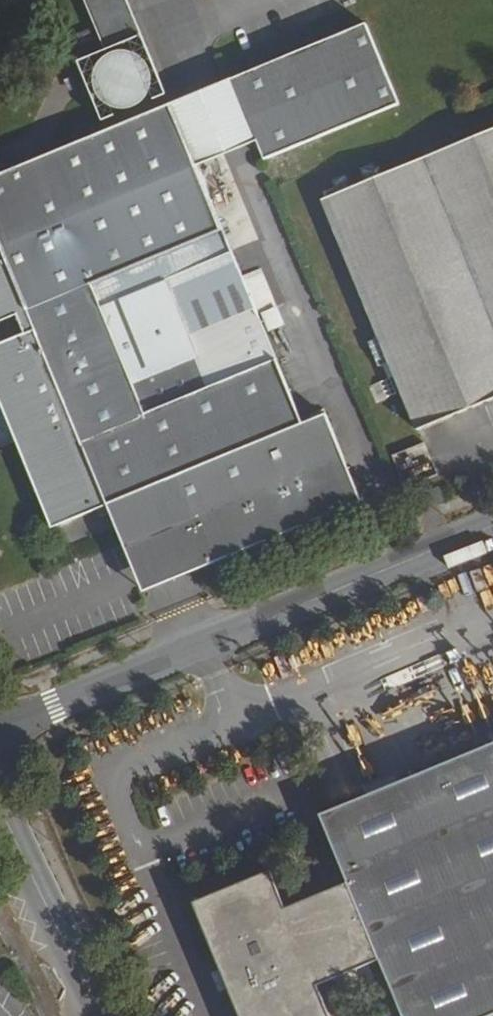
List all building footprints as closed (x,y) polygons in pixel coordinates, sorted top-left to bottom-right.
[(106,27),(78,38),(101,97),(166,72),(138,0),(96,0),(106,27)] [(259,142),(422,76),(392,0),(374,0),(226,60),(259,142)] [(170,83),(202,164),(227,154),(259,142),(226,60),(170,83)] [(418,435),(492,405),(492,136),(326,202),(418,435)] [(202,164),(228,230),(253,220),(227,154),(202,164)] [(58,524),(111,504),(117,501),(151,587),(340,511),(306,425),(271,337),(219,357),(228,380),(213,386),(150,411),(108,305),(98,282),(228,230),(223,219),(29,297),(41,326),(0,343),(0,378),(58,524)] [(23,282),(0,224),(0,291),(23,282)] [(171,280),(213,386),(228,380),(219,357),(271,337),(228,230),(98,282),(108,305),(171,280)] [(306,425),(340,511),(363,501),(329,416),(306,425)] [(415,502),(420,515),(443,505),(438,492),(415,502)] [(484,741),(489,751),(492,749),(492,738),(484,741)] [(315,823),(344,892),(282,917),(267,880),(187,913),(231,1015),(324,1015),(316,997),(378,971),(396,1015),(492,1015),(492,749),(489,751),(394,790),(335,814),(315,823)] [(391,781),(331,806),(335,814),(394,790),(391,781)]
